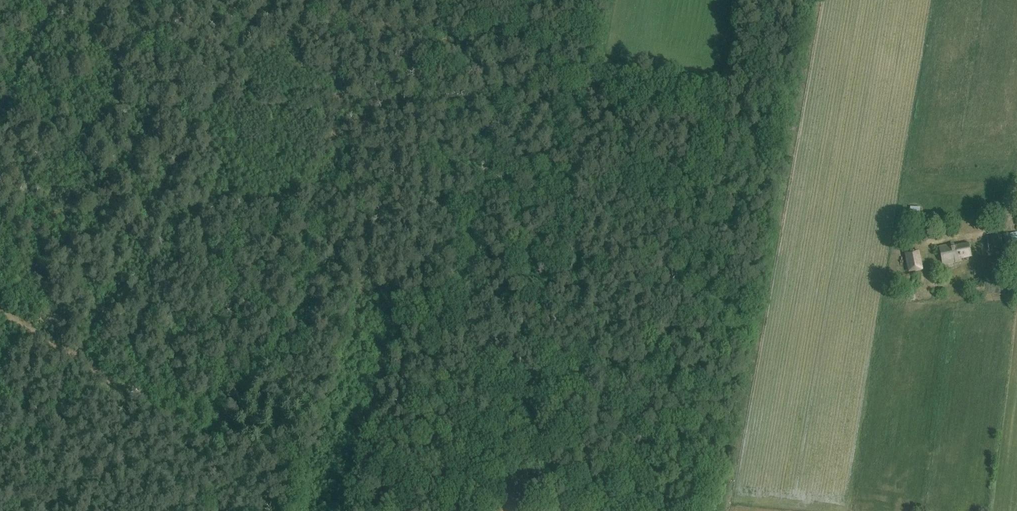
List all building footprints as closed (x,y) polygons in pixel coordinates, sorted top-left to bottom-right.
[(1016,240),(1016,237),(1016,234),(1004,236),(1005,242),(1016,240)] [(989,244),(1001,242),(1000,236),(988,238),(989,244)] [(955,247),(955,244),(940,247),(943,264),(962,261),(961,258),(970,256),(968,245),(955,247)] [(908,270),(921,268),(918,251),(905,253),(908,270)]
